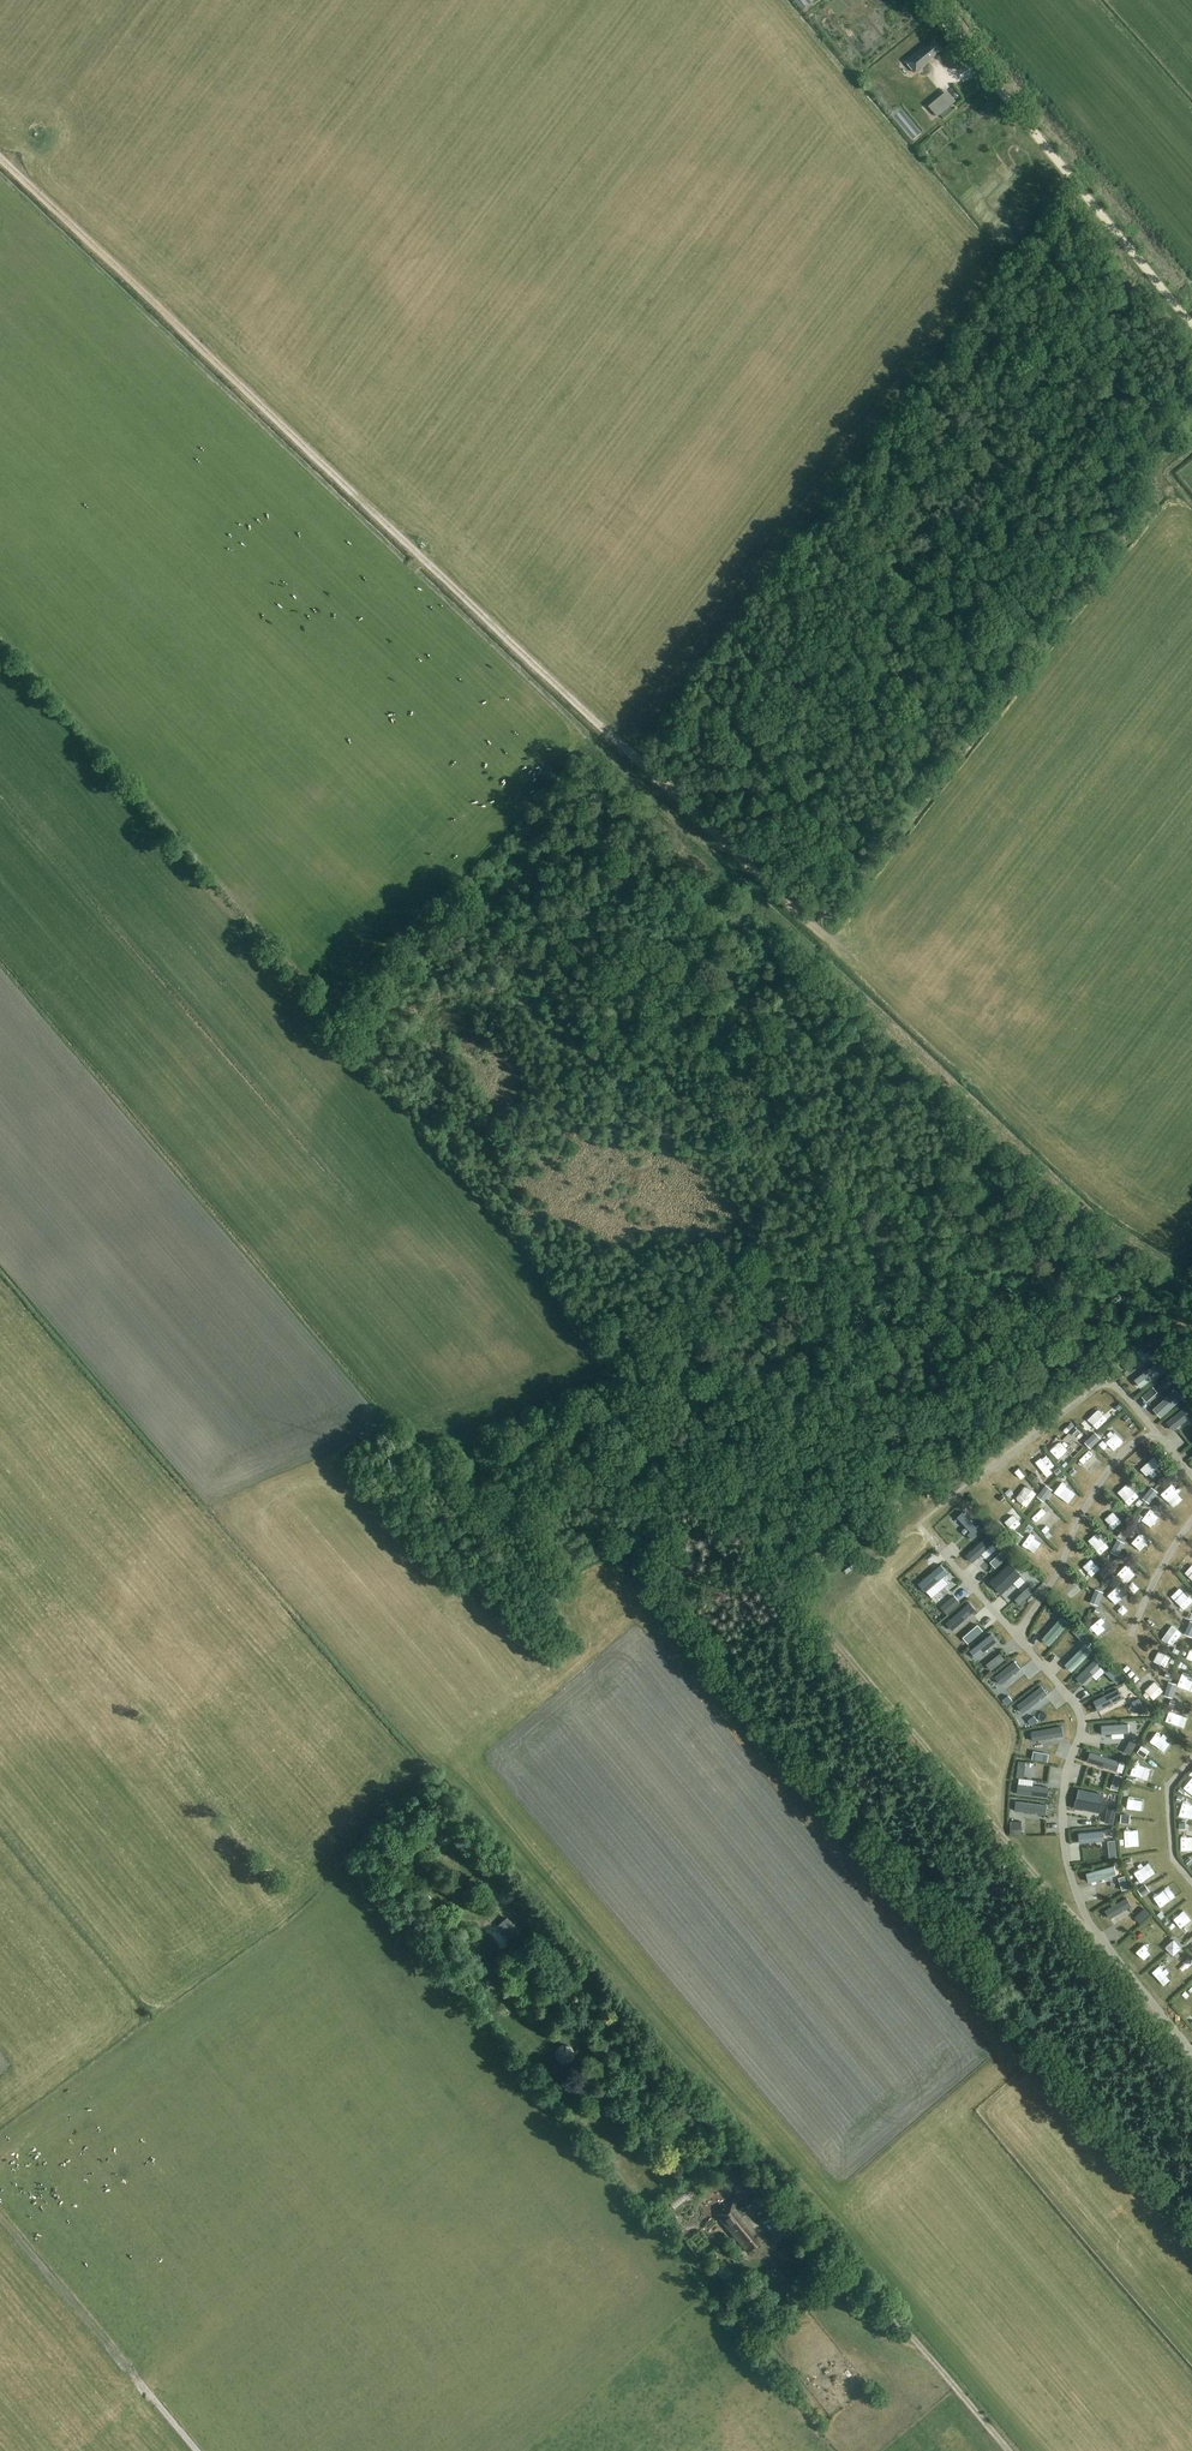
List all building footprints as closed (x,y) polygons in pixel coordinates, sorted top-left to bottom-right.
[(942,50),(935,40),(925,48),(924,46),(905,61),(915,72),(942,50)] [(943,95),(934,102),(942,112),(951,105),(943,95)] [(1140,1348),(1143,1352),(1147,1352),(1150,1349),(1146,1343),(1140,1348)] [(1166,1377),(1162,1382),(1167,1387),(1172,1383),(1166,1377)] [(1096,1415),(1102,1423),(1112,1415),(1106,1407),(1096,1415)] [(1119,1425),(1112,1433),(1120,1440),(1126,1432),(1119,1425)] [(1075,1451),(1088,1439),(1079,1430),(1066,1442),(1075,1451)] [(1091,1447),(1100,1438),(1095,1433),(1086,1442),(1091,1447)] [(1167,1450),(1162,1455),(1169,1461),(1173,1455),(1167,1450)] [(1055,1473),(1064,1464),(1053,1453),(1044,1462),(1055,1473)] [(1152,1460),(1156,1472),(1168,1467),(1164,1456),(1152,1460)] [(1064,1485),(1075,1496),(1084,1489),(1073,1477),(1064,1485)] [(1177,1480),(1169,1488),(1179,1497),(1187,1489),(1177,1480)] [(1139,1483),(1129,1491),(1136,1500),(1146,1492),(1139,1483)] [(1044,1501),(1052,1490),(1046,1486),(1038,1496),(1044,1501)] [(1149,1503),(1157,1492),(1152,1488),(1143,1498),(1149,1503)] [(1118,1503),(1110,1511),(1121,1524),(1130,1516),(1118,1503)] [(1155,1504),(1148,1516),(1161,1523),(1168,1510),(1155,1504)] [(1053,1525),(1063,1515),(1057,1508),(1046,1517),(1053,1525)] [(1148,1545),(1155,1537),(1147,1530),(1140,1538),(1148,1545)] [(1018,1543),(1023,1536),(1017,1532),(1012,1539),(1018,1543)] [(1118,1555),(1124,1543),(1118,1540),(1112,1552),(1118,1555)] [(1098,1573),(1107,1566),(1098,1555),(1089,1562),(1098,1573)] [(1132,1561),(1126,1572),(1137,1578),(1143,1567),(1132,1561)] [(1085,1580),(1078,1589),(1087,1595),(1093,1586),(1085,1580)] [(1125,1599),(1135,1590),(1127,1581),(1117,1590),(1125,1599)] [(1183,1596),(1191,1601),(1191,1586),(1190,1585),(1183,1596)] [(1098,1605),(1103,1593),(1096,1590),(1091,1602),(1098,1605)] [(1105,1629),(1115,1621),(1110,1613),(1100,1621),(1105,1629)] [(1175,1659),(1179,1649),(1165,1643),(1161,1653),(1175,1659)] [(1172,1697),(1176,1685),(1169,1682),(1165,1695),(1172,1697)] [(1191,1711),(1191,1701),(1180,1699),(1178,1714),(1191,1716),(1191,1711)] [(1145,1711),(1142,1704),(1135,1708),(1138,1714),(1145,1711)] [(1064,1726),(1030,1733),(1032,1743),(1066,1738),(1064,1726)] [(1149,1750),(1142,1745),(1137,1752),(1145,1757),(1149,1750)] [(1112,1763),(1111,1779),(1133,1781),(1134,1765),(1112,1763)] [(1130,1815),(1121,1814),(1121,1822),(1129,1823),(1130,1815)] [(1128,1888),(1125,1879),(1119,1881),(1122,1890),(1128,1888)] [(1150,1891),(1145,1884),(1137,1889),(1142,1896),(1150,1891)] [(763,2170),(770,2164),(758,2149),(751,2155),(763,2170)] [(723,2170),(741,2192),(749,2185),(731,2163),(723,2170)] [(757,2231),(755,2233),(751,2228),(754,2226),(745,2214),(761,2200),(754,2190),(743,2199),(741,2197),(718,2217),(747,2252),(763,2239),(757,2231)]
